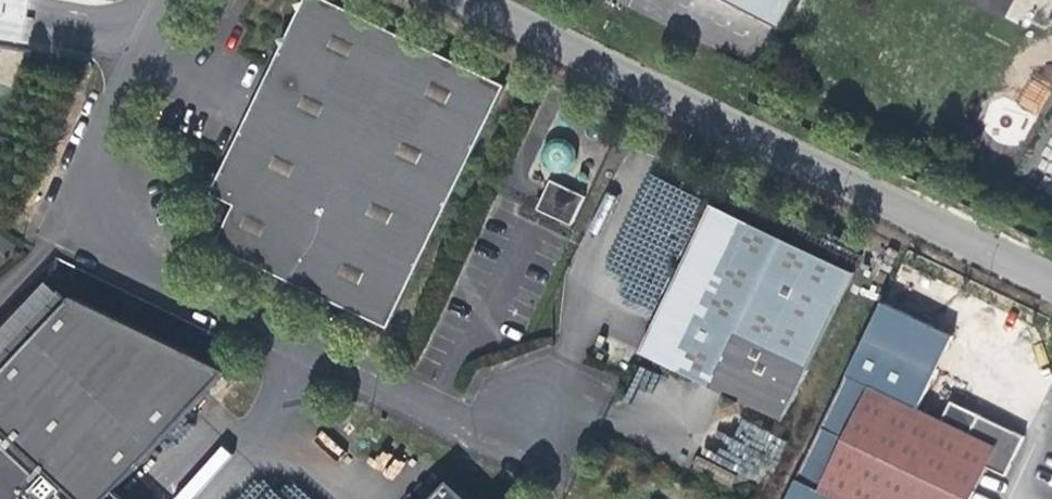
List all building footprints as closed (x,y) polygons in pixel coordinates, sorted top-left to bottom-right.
[(212,193),(236,204),(216,244),(388,327),(506,85),(331,0),(305,0),(305,1),(297,3),(300,10),(287,36),(280,39),(283,46),(212,193)] [(778,28),(793,0),(724,0),(778,28)] [(993,12),(1000,0),(971,0),(993,12)] [(993,12),(1004,18),(1013,0),(1000,0),(993,12)] [(1017,103),(1036,115),(1051,90),(1033,78),(1017,103)] [(570,226),(583,196),(548,180),(535,211),(570,226)] [(742,400),(783,419),(855,272),(713,203),(642,351),(727,393),(731,403),(742,400)] [(117,491),(229,371),(75,296),(72,299),(62,290),(0,356),(0,498),(109,498),(117,491)] [(871,385),(819,491),(835,498),(972,498),(988,467),(1006,476),(1025,436),(979,414),(970,432),(871,385)] [(451,479),(432,498),(472,498),(451,479)] [(117,491),(109,498),(126,498),(117,491)]
